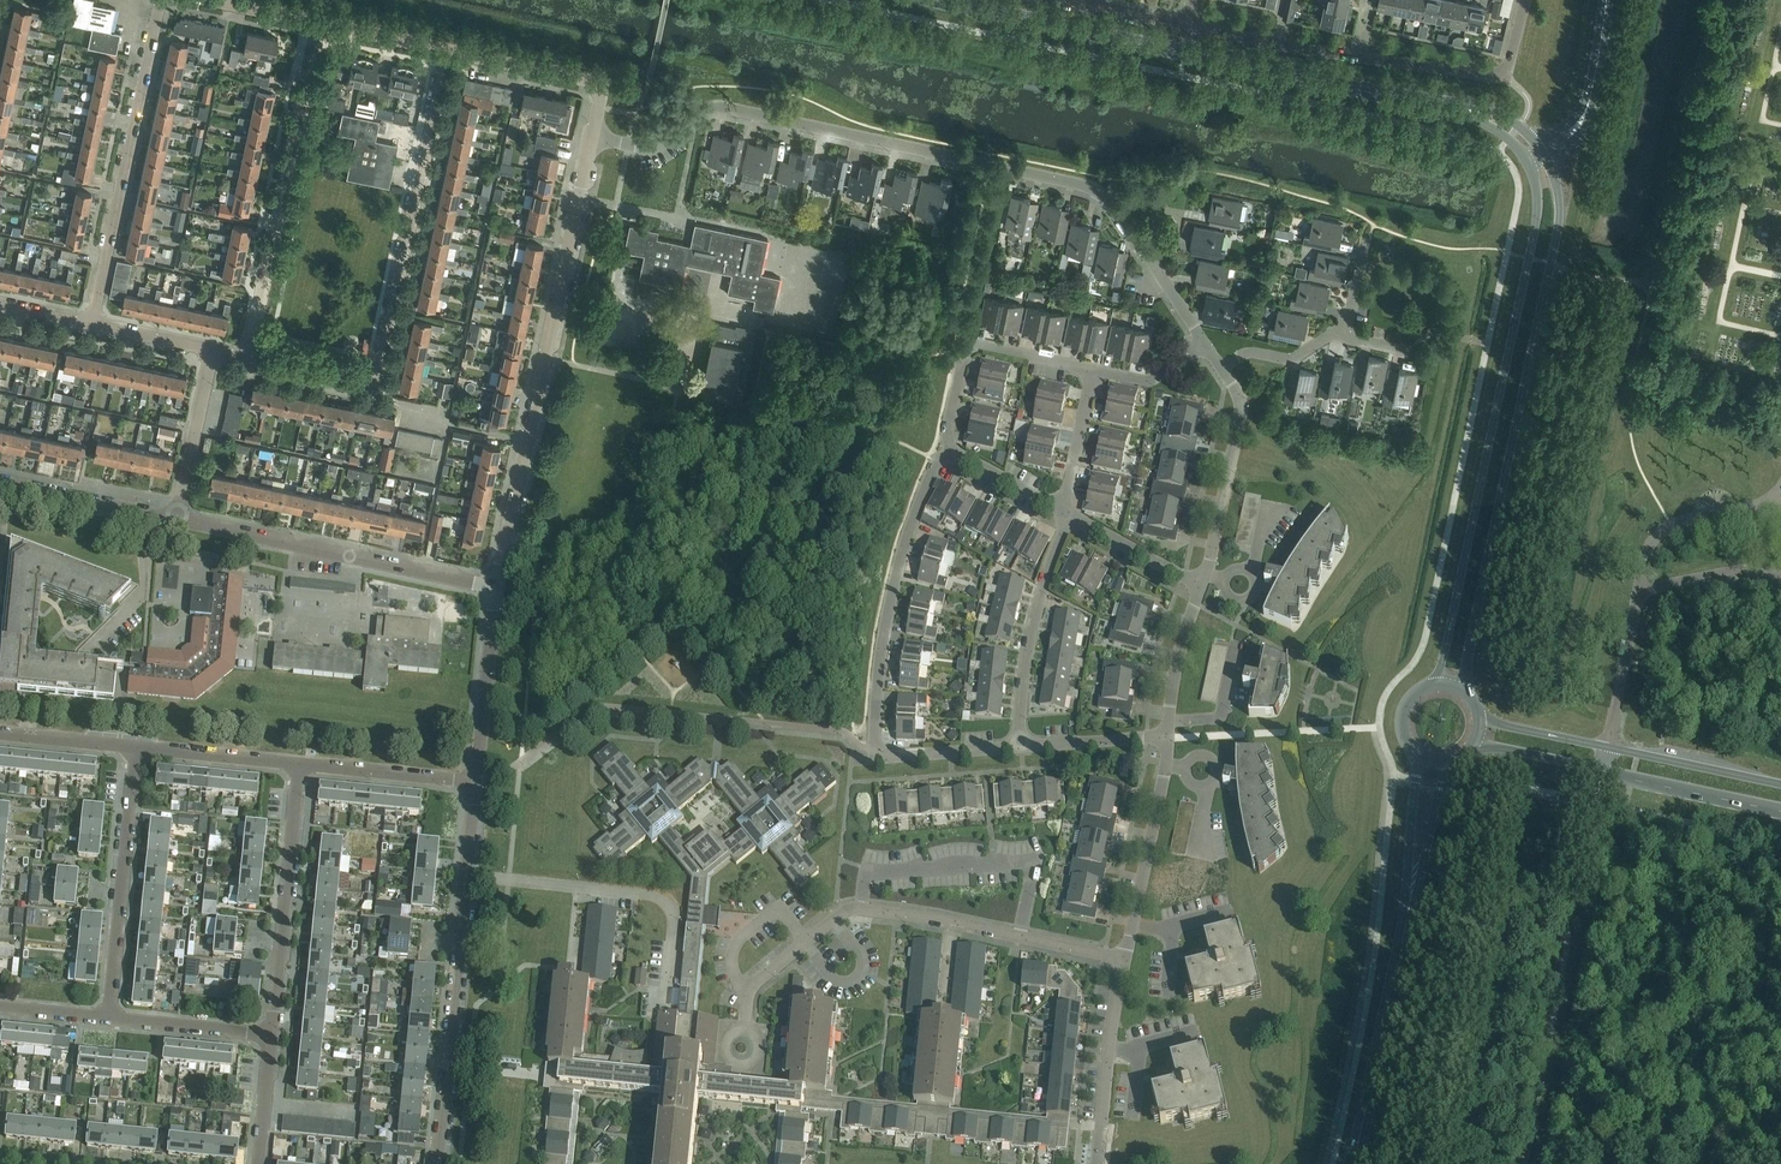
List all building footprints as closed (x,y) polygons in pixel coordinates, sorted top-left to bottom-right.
[(93,4),(93,0),(73,0),(68,24),(87,28),(92,4),(93,4)] [(1275,8),(1276,0),(1267,0),(1265,7),(1275,8)] [(1293,0),(1286,0),(1283,18),(1291,20),(1295,0),(1293,0)] [(1351,13),(1353,7),(1348,6),(1349,0),(1326,0),(1324,7),(1351,13)] [(1394,0),(1378,0),(1377,7),(1392,10),(1394,0)] [(1410,0),(1394,0),(1392,10),(1407,13),(1410,0)] [(1407,13),(1422,16),(1425,0),(1410,0),(1407,13)] [(1422,16),(1437,20),(1441,0),(1425,0),(1422,16)] [(1437,20),(1451,23),(1456,0),(1455,0),(1441,0),(1437,20)] [(1456,0),(1451,23),(1466,26),(1471,3),(1456,0)] [(1489,12),(1496,14),(1499,0),(1491,0),(1489,12)] [(1471,3),(1466,26),(1482,29),(1486,7),(1471,3)] [(111,32),(115,9),(93,4),(92,4),(87,28),(92,29),(92,28),(111,32)] [(1350,18),(1351,13),(1324,7),(1321,22),(1343,27),(1345,17),(1350,18)] [(15,8),(11,25),(28,29),(30,16),(43,19),(44,14),(15,8)] [(222,42),(225,27),(183,18),(175,24),(173,32),(212,40),(222,42)] [(28,29),(11,25),(7,43),(24,46),(27,34),(39,36),(40,31),(28,29)] [(88,48),(116,54),(120,34),(111,32),(92,28),(92,29),(88,48)] [(1419,29),(1418,36),(1426,38),(1427,31),(1419,29)] [(259,55),(263,35),(248,32),(243,52),(231,49),(228,64),(236,66),(238,57),(248,59),(249,53),(259,55)] [(263,35),(259,55),(257,64),(263,65),(265,56),(274,58),(278,38),(263,35)] [(1492,52),(1499,54),(1503,40),(1496,38),(1492,52)] [(167,58),(184,62),(187,50),(199,52),(200,47),(171,41),(167,58)] [(24,46),(7,43),(4,60),(20,63),(23,51),(35,53),(36,48),(24,46)] [(225,44),(222,58),(229,60),(232,45),(225,44)] [(53,63),(55,55),(48,53),(46,62),(53,63)] [(98,69),(85,66),(84,71),(96,74),(96,73),(111,77),(115,59),(100,56),(98,69)] [(164,75),(180,79),(183,67),(195,69),(196,65),(184,62),(167,58),(164,75)] [(360,85),(366,59),(363,58),(360,58),(358,59),(352,58),(351,64),(338,61),(335,74),(348,77),(346,87),(351,88),(354,83),(360,85)] [(379,94),(383,74),(376,73),(378,63),(373,62),(371,61),(369,59),(366,59),(360,85),(366,86),(367,92),(379,94)] [(32,66),(20,63),(4,60),(0,77),(17,80),(19,68),(31,71),(32,66)] [(400,93),(406,67),(403,67),(400,67),(398,67),(392,66),(390,76),(383,74),(379,94),(391,97),(394,92),(400,93)] [(406,67),(400,93),(406,95),(407,100),(412,101),(418,72),(413,71),(411,69),(409,68),(406,67)] [(108,94),(111,77),(96,73),(96,74),(94,86),(81,83),(80,88),(93,91),(108,94)] [(331,88),(334,74),(326,73),(323,87),(331,88)] [(180,79),(164,75),(160,92),(176,96),(179,84),(191,86),(192,81),(180,79)] [(254,76),(253,83),(268,86),(269,79),(254,76)] [(17,80),(0,77),(0,94),(13,97),(16,85),(28,88),(29,83),(17,80)] [(474,81),(466,79),(462,94),(465,95),(471,96),(474,81)] [(334,80),(331,93),(339,95),(342,82),(334,80)] [(483,83),(474,81),(471,96),(479,98),(483,83)] [(491,85),(483,83),(479,98),(488,100),(491,85)] [(491,100),(495,101),(498,102),(502,87),(491,85),(488,100),(491,100)] [(512,89),(502,87),(498,102),(509,104),(512,89)] [(274,93),(258,90),(255,102),(242,100),(241,104),(254,107),(270,111),(274,93)] [(78,100),(77,105),(89,108),(104,111),(108,94),(93,91),(90,103),(78,100)] [(189,99),(176,96),(160,92),(156,110),(173,113),(175,101),(188,104),(189,99)] [(520,109),(541,113),(545,96),(524,92),(520,109)] [(209,103),(211,94),(203,93),(201,101),(209,103)] [(25,99),(13,97),(0,94),(0,112),(9,114),(12,102),(24,104),(25,99)] [(490,107),(491,100),(488,100),(479,98),(471,96),(465,95),(463,102),(460,101),(457,118),(474,122),(476,110),(488,112),(489,107),(490,107)] [(545,96),(541,113),(540,120),(561,125),(566,101),(545,96)] [(345,101),(331,98),(328,108),(343,111),(345,101)] [(197,118),(206,120),(208,108),(200,107),(197,118)] [(250,124),(266,128),(270,111),(254,107),(251,120),(239,117),(238,121),(250,124)] [(86,120),(74,117),(73,122),(85,125),(100,128),(104,111),(89,108),(86,120)] [(173,113),(156,110),(153,127),(169,130),(172,118),(191,122),(191,118),(185,116),(173,113)] [(394,112),(386,111),(384,119),(392,121),(394,112)] [(407,124),(409,115),(395,111),(392,121),(407,124)] [(21,116),(9,114),(0,112),(0,130),(6,131),(8,119),(20,122),(21,116)] [(389,187),(398,145),(375,140),(379,121),(342,113),(338,133),(355,137),(346,178),(389,187)] [(519,118),(510,116),(506,137),(515,139),(519,118)] [(457,118),(453,135),(470,139),(473,127),(484,130),(486,124),(474,122),(457,118)] [(266,128),(250,124),(248,137),(235,134),(234,139),(247,141),(263,145),(266,128)] [(71,134),(70,139),(82,142),(97,145),(100,128),(85,125),(83,137),(71,134)] [(149,144),(166,147),(168,135),(184,139),(185,134),(181,133),(169,130),(153,127),(149,144)] [(202,137),(204,129),(196,127),(194,135),(202,137)] [(6,131),(0,130),(0,148),(2,148),(5,136),(17,139),(18,134),(6,131)] [(708,159),(707,165),(726,169),(728,160),(737,162),(743,135),(733,133),(732,139),(721,137),(718,150),(711,148),(710,150),(708,159)] [(198,153),(202,137),(194,135),(191,152),(198,153)] [(481,146),(482,141),(470,139),(453,135),(449,152),(466,156),(469,144),(481,146)] [(535,144),(556,148),(558,139),(537,135),(535,144)] [(263,145),(247,141),(244,154),(232,151),(231,151),(228,151),(227,154),(231,155),(230,156),(243,158),(259,162),(263,145)] [(540,158),(537,171),(537,172),(554,175),(558,156),(554,155),(556,148),(535,144),(524,141),(521,154),(540,158)] [(743,173),(741,180),(759,184),(761,177),(763,168),(772,170),(778,143),(768,141),(767,147),(756,144),(753,158),(745,156),(742,173),(743,173)] [(97,145),(82,142),(79,154),(67,152),(66,156),(78,159),(93,162),(97,145)] [(37,152),(38,144),(32,143),(30,150),(37,152)] [(178,150),(166,147),(149,144),(145,161),(162,164),(164,152),(177,155),(178,150)] [(2,148),(0,148),(0,159),(1,153),(13,156),(14,151),(2,148)] [(776,180),(796,184),(798,175),(806,177),(812,150),(803,148),(801,154),(791,152),(788,165),(780,164),(776,180)] [(478,159),(466,156),(449,152),(446,169),(463,173),(465,161),(477,163),(478,159)] [(815,171),(811,188),(830,192),(832,183),(841,185),(847,158),(837,156),(836,162),(825,159),(822,173),(815,171)] [(227,173),(239,175),(255,178),(259,162),(243,158),(240,171),(228,168),(227,173)] [(74,184),(76,176),(89,179),(93,162),(78,159),(75,171),(63,169),(61,181),(74,184)] [(145,161),(142,178),(158,181),(161,169),(173,172),(174,167),(162,164),(145,161)] [(500,163),(498,174),(512,177),(514,166),(500,163)] [(871,169),(860,167),(857,180),(849,179),(846,195),(865,200),(867,190),(876,192),(882,165),(872,163),(871,169)] [(474,176),(463,173),(446,169),(442,186),(459,190),(462,178),(474,180),(474,176)] [(550,193),(554,175),(537,172),(537,171),(527,169),(526,174),(536,176),(533,190),(550,193)] [(911,200),(916,173),(907,171),(906,177),(895,174),(892,188),(884,186),(881,203),(900,207),(902,198),(911,200)] [(223,190),(235,193),(252,196),(255,178),(239,175),(236,188),(224,185),(223,190)] [(138,195),(137,200),(154,203),(155,199),(157,186),(169,189),(171,184),(158,181),(142,178),(138,195)] [(940,184),(922,180),(914,214),(934,218),(936,205),(945,207),(951,180),(941,178),(940,184)] [(776,198),(779,186),(769,183),(766,196),(776,198)] [(471,193),(459,190),(442,186),(439,203),(455,207),(458,195),(470,198),(471,193)] [(546,212),(550,193),(533,190),(523,188),(522,193),(532,195),(529,208),(546,212)] [(495,189),(493,200),(502,202),(505,191),(495,189)] [(731,189),(729,200),(741,202),(743,192),(731,189)] [(182,191),(179,206),(187,208),(190,192),(182,191)] [(73,209),(87,212),(91,195),(76,192),(74,204),(61,201),(60,206),(73,209)] [(220,203),(219,207),(232,210),(248,213),(252,196),(235,193),(233,205),(220,202),(220,203)] [(485,213),(489,196),(481,194),(478,194),(477,201),(480,201),(478,211),(485,213)] [(1030,200),(1012,196),(1005,227),(1023,231),(1022,238),(1030,240),(1038,204),(1030,203),(1030,200)] [(1212,197),(1209,215),(1226,219),(1224,228),(1242,231),(1244,223),(1239,222),(1243,203),(1212,197)] [(154,203),(137,200),(136,204),(132,222),(149,225),(161,228),(162,223),(150,221),(154,203)] [(212,202),(210,213),(218,215),(219,207),(220,203),(212,202)] [(467,210),(455,207),(439,203),(435,221),(452,224),(454,212),(466,215),(467,210)] [(1043,203),(1037,233),(1055,237),(1054,242),(1063,244),(1067,226),(1058,224),(1062,207),(1043,203)] [(546,212),(529,208),(520,206),(518,212),(528,214),(525,227),(542,231),(546,212)] [(87,212),(73,209),(70,221),(58,219),(57,223),(69,226),(84,229),(87,212)] [(156,221),(166,223),(169,211),(159,209),(156,221)] [(186,212),(177,210),(173,228),(182,230),(186,212)] [(1304,236),(1303,244),(1320,248),(1322,239),(1339,243),(1343,225),(1313,218),(1309,236),(1304,236)] [(464,227),(452,224),(435,221),(431,237),(448,241),(450,229),(462,232),(464,227)] [(129,239),(145,243),(157,245),(159,240),(146,237),(149,225),(132,222),(129,239)] [(1072,223),(1066,254),(1084,258),(1083,262),(1092,264),(1095,246),(1087,245),(1091,227),(1072,223)] [(229,242),(246,246),(249,228),(233,225),(231,236),(223,234),(223,235),(211,232),(210,238),(229,242)] [(638,279),(674,287),(680,288),(685,264),(731,274),(727,294),(754,300),(752,309),(772,313),(780,278),(760,274),(767,240),(694,225),(690,246),(656,239),(658,232),(629,226),(624,251),(643,256),(638,279)] [(80,246),(84,229),(69,226),(66,238),(54,236),(54,237),(50,236),(49,243),(65,246),(66,243),(80,246)] [(1194,226),(1190,245),(1208,248),(1206,257),(1223,261),(1225,252),(1221,251),(1225,233),(1194,226)] [(1274,236),(1282,237),(1283,229),(1275,228),(1274,236)] [(515,234),(500,231),(498,240),(513,243),(515,234)] [(192,234),(185,233),(184,240),(188,241),(191,239),(192,234)] [(460,244),(448,241),(431,237),(428,255),(444,258),(447,246),(459,249),(460,244)] [(143,255),(145,243),(129,239),(125,256),(154,262),(155,257),(143,255)] [(226,260),(242,263),(246,246),(229,242),(227,255),(215,252),(214,257),(226,260)] [(522,261),(539,265),(543,247),(526,243),(526,244),(516,242),(515,247),(525,249),(522,261)] [(828,275),(834,245),(821,243),(815,273),(828,275)] [(1101,245),(1094,275),(1112,279),(1111,284),(1120,286),(1124,268),(1115,266),(1119,249),(1101,245)] [(76,261),(78,252),(61,248),(59,257),(76,261)] [(169,257),(171,249),(163,248),(161,255),(169,257)] [(182,250),(180,260),(187,262),(189,252),(182,250)] [(1309,270),(1308,278),(1325,282),(1327,274),(1344,277),(1348,259),(1318,252),(1314,271),(1309,270)] [(0,281),(0,284),(17,287),(20,273),(22,260),(23,256),(19,255),(18,259),(17,260),(15,272),(3,269),(0,281)] [(462,264),(456,263),(456,261),(444,258),(428,255),(424,272),(440,275),(443,263),(461,267),(462,264)] [(518,279),(535,282),(539,265),(522,261),(512,259),(511,265),(521,266),(518,279)] [(238,280),(242,263),(226,260),(223,272),(211,269),(210,274),(238,280)] [(1199,260),(1195,279),(1213,283),(1211,291),(1228,295),(1230,286),(1226,285),(1230,267),(1199,260)] [(132,264),(117,261),(115,268),(130,271),(132,264)] [(20,273),(17,287),(33,291),(37,276),(39,264),(34,263),(32,275),(20,273)] [(37,276),(33,291),(51,294),(54,280),(56,268),(55,267),(51,267),(49,279),(37,276)] [(129,278),(130,271),(115,268),(114,275),(129,278)] [(54,280),(51,294),(68,298),(73,271),(68,270),(66,282),(54,280)] [(420,289),(437,292),(439,280),(451,283),(452,278),(440,275),(424,272),(420,289)] [(127,285),(129,278),(114,275),(112,282),(127,285)] [(535,282),(518,279),(508,277),(508,282),(517,284),(514,296),(531,299),(535,282)] [(126,293),(127,285),(112,282),(111,289),(126,293)] [(1291,299),(1289,308),(1307,311),(1308,303),(1326,307),(1330,288),(1299,282),(1295,300),(1291,299)] [(219,284),(217,293),(233,296),(235,287),(219,284)] [(137,297),(125,295),(124,300),(121,309),(138,313),(141,298),(142,298),(145,286),(140,285),(137,297)] [(125,295),(126,293),(111,289),(109,297),(124,300),(125,295)] [(154,301),(142,298),(141,298),(138,313),(156,317),(159,302),(162,290),(157,289),(154,301)] [(449,295),(437,292),(420,289),(417,306),(433,309),(436,297),(448,299),(449,295)] [(1027,298),(1041,301),(1043,294),(1029,291),(1027,298)] [(171,304),(159,302),(156,317),(173,320),(176,305),(178,294),(174,292),(171,304)] [(505,294),(504,299),(513,301),(510,314),(528,317),(531,299),(514,296),(505,294)] [(1206,295),(1202,314),(1220,317),(1218,326),(1236,329),(1237,321),(1233,320),(1237,302),(1206,295)] [(188,308),(176,305),(173,320),(190,324),(193,309),(196,297),(191,296),(188,308)] [(485,300),(475,298),(474,306),(483,308),(485,300)] [(999,328),(1004,302),(985,298),(979,326),(987,328),(987,325),(999,328)] [(205,311),(193,309),(190,324),(207,327),(210,313),(212,301),(207,300),(205,311)] [(1004,302),(999,328),(1010,330),(1009,333),(1017,334),(1023,306),(1004,302)] [(222,315),(210,313),(207,327),(224,331),(229,304),(225,303),(222,315)] [(1041,337),(1046,311),(1027,307),(1022,335),(1029,337),(1030,334),(1041,337)] [(1268,336),(1300,343),(1302,335),(1305,335),(1309,317),(1278,310),(1274,329),(1270,328),(1268,336)] [(1046,311),(1041,337),(1052,339),(1051,342),(1059,343),(1065,315),(1046,311)] [(501,312),(500,317),(509,319),(507,331),(524,334),(528,317),(510,314),(501,312)] [(1156,317),(1147,315),(1146,324),(1154,325),(1156,317)] [(763,328),(764,321),(765,318),(758,316),(756,327),(763,328)] [(1083,346),(1089,320),(1070,316),(1064,344),(1072,346),(1072,343),(1083,346)] [(410,337),(427,341),(429,329),(441,331),(442,326),(414,320),(410,337)] [(1089,320),(1083,346),(1094,348),(1094,351),(1101,352),(1107,324),(1089,320)] [(470,323),(466,341),(478,343),(482,326),(470,323)] [(1126,355),(1131,329),(1112,325),(1106,353),(1114,355),(1114,352),(1126,355)] [(703,392),(704,392),(742,400),(756,335),(715,327),(701,393),(702,394),(703,392)] [(498,334),(495,347),(520,352),(524,334),(507,331),(497,329),(496,334),(498,334)] [(1131,329),(1126,355),(1137,357),(1136,360),(1144,361),(1150,333),(1131,329)] [(407,354),(424,358),(426,346),(438,348),(439,343),(427,341),(410,337),(407,354)] [(6,339),(3,355),(15,358),(12,370),(17,371),(19,359),(23,343),(6,339)] [(23,343),(19,359),(32,361),(29,373),(34,374),(36,363),(40,346),(23,343)] [(40,346),(36,363),(48,365),(46,377),(51,378),(54,366),(57,350),(40,346)] [(520,352),(503,348),(494,346),(493,352),(502,354),(500,366),(516,369),(520,352)] [(452,354),(459,355),(460,348),(454,347),(452,354)] [(473,360),(475,349),(466,347),(464,358),(473,360)] [(67,352),(64,368),(76,371),(73,383),(78,384),(81,372),(84,356),(67,352)] [(435,360),(424,358),(407,354),(403,371),(420,375),(422,363),(434,365),(435,360)] [(101,359),(84,356),(81,372),(93,375),(91,387),(95,388),(98,376),(101,359)] [(1357,373),(1353,390),(1362,392),(1363,388),(1381,391),(1387,361),(1369,357),(1365,375),(1357,373)] [(115,379),(118,363),(101,359),(98,376),(110,378),(107,390),(112,391),(115,379)] [(980,380),(1006,385),(1010,366),(995,363),(985,361),(982,360),(980,368),(983,369),(980,380)] [(1322,378),(1319,395),(1327,397),(1328,393),(1347,397),(1353,366),(1335,362),(1331,380),(1322,378)] [(135,367),(118,363),(115,379),(127,382),(123,399),(128,400),(129,395),(132,383),(135,367)] [(490,364),(489,369),(498,371),(496,384),(513,387),(516,369),(500,366),(490,364)] [(152,370),(135,367),(132,383),(144,386),(141,398),(146,399),(149,387),(152,370)] [(169,374),(152,370),(149,387),(161,389),(158,402),(163,403),(166,390),(169,374)] [(1288,385),(1284,403),(1293,405),(1294,400),(1312,404),(1318,374),(1300,370),(1296,387),(1288,385)] [(1387,385),(1383,405),(1392,407),(1393,400),(1411,404),(1418,373),(1399,370),(1396,387),(1387,385)] [(432,377),(420,375),(403,371),(400,389),(417,392),(419,380),(431,382),(432,377)] [(187,378),(169,374),(166,390),(178,393),(176,405),(180,406),(187,378)] [(1006,385),(980,380),(978,391),(976,390),(974,398),(1002,404),(1006,385)] [(492,401),(509,405),(512,387),(496,384),(486,381),(485,387),(495,389),(492,401)] [(439,382),(437,396),(446,398),(449,384),(439,382)] [(1041,382),(1037,400),(1063,406),(1065,395),(1068,395),(1069,388),(1041,382)] [(16,383),(14,391),(23,393),(25,385),(16,383)] [(43,387),(32,384),(31,388),(30,394),(41,396),(43,387)] [(1108,403),(1134,409),(1138,390),(1110,384),(1108,391),(1111,392),(1108,403)] [(267,408),(270,391),(252,387),(251,393),(245,392),(244,395),(243,402),(242,407),(249,409),(250,404),(261,407),(259,416),(264,417),(267,408)] [(1156,390),(1154,398),(1161,400),(1163,392),(1156,390)] [(267,408),(279,410),(277,420),(283,421),(285,411),(288,395),(270,391),(267,408)] [(229,393),(228,399),(243,402),(244,395),(228,392),(228,393),(229,393)] [(62,393),(60,401),(73,404),(75,396),(62,393)] [(306,398),(288,395),(285,411),(297,414),(295,424),(300,425),(302,415),(306,398)] [(77,397),(75,404),(85,406),(87,400),(77,397)] [(323,402),(306,398),(302,415),(314,418),(312,427),(318,429),(320,419),(323,402)] [(42,410),(44,402),(32,399),(31,408),(42,410)] [(228,399),(226,407),(241,410),(242,407),(243,402),(228,399)] [(498,430),(500,422),(505,423),(509,405),(492,401),(482,399),(481,405),(491,407),(489,419),(479,417),(477,426),(498,430)] [(1063,406),(1037,400),(1033,419),(1061,425),(1063,418),(1061,417),(1063,406)] [(1171,424),(1194,429),(1196,420),(1200,421),(1203,409),(1204,409),(1204,408),(1172,401),(1170,410),(1174,411),(1171,424)] [(320,419),(318,426),(331,429),(330,431),(336,432),(338,423),(341,406),(323,402),(320,419)] [(1134,409),(1108,403),(1106,414),(1103,414),(1102,421),(1130,427),(1134,409)] [(971,424),(996,430),(1000,411),(972,405),(971,413),(973,413),(971,424)] [(341,406),(338,423),(350,425),(348,435),(353,436),(355,426),(358,410),(341,406)] [(240,417),(241,410),(226,407),(225,414),(240,417)] [(68,410),(62,408),(60,416),(66,417),(68,410)] [(370,440),(372,430),(376,413),(358,410),(355,426),(367,429),(365,438),(370,440)] [(90,420),(92,413),(85,412),(83,419),(90,420)] [(376,413),(372,430),(385,433),(383,442),(388,443),(390,433),(391,433),(394,417),(376,413)] [(160,414),(158,422),(175,426),(177,417),(160,414)] [(225,414),(223,421),(238,424),(240,417),(225,414)] [(725,418),(713,415),(712,422),(723,425),(725,418)] [(1357,420),(1349,419),(1347,428),(1355,430),(1357,420)] [(237,431),(238,424),(223,421),(222,428),(237,431)] [(1192,438),(1194,429),(1171,424),(1165,423),(1164,428),(1170,429),(1168,437),(1164,436),(1162,446),(1195,453),(1195,451),(1194,451),(1197,439),(1192,438)] [(996,430),(971,424),(969,435),(966,435),(964,443),(992,449),(996,430)] [(3,447),(21,451),(27,427),(21,426),(20,433),(7,430),(3,447)] [(1028,445),(1053,451),(1056,440),(1058,440),(1060,432),(1032,426),(1028,445)] [(21,451),(40,455),(44,438),(30,435),(32,428),(27,427),(21,451)] [(159,427),(157,436),(173,439),(175,430),(159,427)] [(235,438),(237,431),(222,428),(220,434),(219,434),(219,435),(235,438)] [(1099,448),(1124,453),(1128,434),(1100,428),(1099,436),(1101,437),(1099,448)] [(395,444),(402,446),(405,431),(398,430),(395,444)] [(412,433),(405,431),(402,446),(409,447),(412,433)] [(453,431),(451,440),(468,444),(470,434),(453,431)] [(245,434),(244,440),(259,444),(261,435),(253,433),(252,435),(245,434)] [(420,434),(412,433),(409,447),(416,449),(420,434)] [(40,455),(58,459),(64,435),(58,434),(57,441),(44,438),(40,455)] [(118,434),(117,438),(112,462),(131,466),(134,448),(121,445),(123,435),(118,434)] [(427,436),(420,434),(416,449),(424,451),(427,436)] [(64,435),(58,459),(77,463),(81,446),(67,443),(69,436),(64,435)] [(427,436),(424,451),(431,452),(434,437),(427,436)] [(112,462),(117,438),(112,437),(110,443),(97,440),(93,458),(112,462)] [(434,437),(431,452),(430,455),(439,457),(442,439),(434,437)] [(482,449),(479,463),(496,466),(500,447),(474,442),(472,447),(482,449)] [(236,451),(248,453),(249,446),(238,444),(236,451)] [(148,451),(134,448),(131,466),(149,470),(154,446),(149,445),(148,451)] [(378,467),(389,470),(394,447),(382,445),(378,467)] [(1053,451),(1028,445),(1024,464),(1052,470),(1054,462),(1051,462),(1053,451)] [(159,447),(154,446),(149,470),(168,474),(172,456),(158,453),(159,447)] [(1195,453),(1162,446),(1160,455),(1156,454),(1153,467),(1162,469),(1184,474),(1186,464),(1191,465),(1194,453),(1194,454),(1195,453)] [(259,448),(258,456),(270,459),(272,451),(259,448)] [(321,449),(314,448),(313,456),(320,457),(321,449)] [(1124,453),(1099,448),(1096,459),(1094,458),(1092,466),(1120,472),(1124,453)] [(331,458),(344,460),(345,455),(332,452),(331,458)] [(279,461),(287,463),(289,455),(280,454),(279,461)] [(348,463),(357,465),(359,457),(350,455),(348,461),(348,463)] [(478,468),(475,481),(492,485),(496,466),(479,463),(470,461),(468,466),(478,468)] [(442,463),(440,473),(447,475),(448,464),(442,463)] [(328,464),(327,470),(337,472),(338,466),(328,464)] [(346,476),(359,479),(361,470),(348,468),(346,476)] [(1182,483),(1184,474),(1162,469),(1159,482),(1155,481),(1153,490),(1185,497),(1186,496),(1185,496),(1187,484),(1182,483)] [(226,495),(231,471),(226,470),(225,477),(212,474),(208,491),(226,495)] [(361,470),(359,479),(372,481),(373,473),(361,470)] [(237,472),(231,471),(226,495),(244,499),(247,482),(235,479),(237,472)] [(1092,481),(1089,493),(1115,498),(1119,479),(1091,473),(1089,481),(1092,481)] [(244,499),(261,503),(266,478),(261,477),(260,484),(247,482),(244,499)] [(261,503),(279,507),(283,489),(270,487),(272,480),(266,478),(261,503)] [(474,486),(471,500),(488,504),(492,485),(475,481),(466,479),(464,484),(474,486)] [(279,507),(297,510),(302,486),(302,482),(298,481),(297,485),(296,485),(295,492),(283,489),(279,507)] [(945,515),(957,492),(947,487),(949,485),(942,481),(928,506),(945,515)] [(434,486),(424,484),(423,490),(433,493),(434,486)] [(297,510),(314,514),(318,497),(306,494),(307,487),(302,486),(297,510)] [(375,486),(372,501),(366,525),(384,529),(388,512),(390,503),(377,501),(380,487),(375,486)] [(1155,500),(1152,513),(1175,518),(1177,509),(1182,510),(1184,498),(1185,498),(1185,497),(1153,490),(1151,499),(1155,500)] [(314,514),(332,518),(337,493),(332,492),(330,499),(318,497),(314,514)] [(957,492),(945,515),(962,524),(976,499),(969,495),(967,498),(957,492)] [(332,518),(349,521),(353,504),(341,502),(342,494),(337,493),(332,518)] [(446,502),(448,495),(438,493),(436,499),(446,502)] [(1111,517),(1115,498),(1089,493),(1087,504),(1084,503),(1083,511),(1111,517)] [(470,505),(467,518),(484,522),(488,504),(471,500),(462,498),(460,503),(470,505)] [(366,525),(372,501),(367,500),(365,507),(353,504),(349,521),(366,525)] [(388,512),(384,529),(402,533),(409,503),(400,501),(399,507),(402,508),(400,514),(388,512)] [(965,526),(982,535),(994,512),(984,507),(986,505),(979,501),(965,526)] [(409,503),(402,533),(420,537),(424,519),(411,516),(413,509),(416,511),(417,505),(409,503)] [(1004,518),(994,512),(982,535),(999,544),(1013,519),(1006,515),(1004,518)] [(1175,518),(1152,513),(1149,526),(1145,526),(1143,535),(1176,542),(1176,540),(1175,540),(1178,528),(1173,527),(1175,518)] [(1270,601),(1264,615),(1291,627),(1292,616),(1300,616),(1301,597),(1309,598),(1312,579),(1319,580),(1323,561),(1331,563),(1336,545),(1344,547),(1347,536),(1346,536),(1334,513),(1331,516),(1328,513),(1324,518),(1316,528),(1314,530),(1310,536),(1309,536),(1308,537),(1302,546),(1297,553),(1296,555),(1294,558),(1290,565),(1284,574),(1282,574),(1267,571),(1264,582),(1278,585),(1273,594),(1270,601)] [(433,515),(428,537),(436,539),(441,517),(433,515)] [(484,522),(467,518),(457,516),(456,522),(466,524),(461,545),(471,547),(473,539),(480,541),(484,522)] [(1019,555),(1031,532),(1021,527),(1023,525),(1016,521),(1002,546),(1019,555)] [(1133,533),(1134,525),(1127,524),(1125,531),(1133,533)] [(955,538),(956,534),(947,530),(946,533),(955,538)] [(966,536),(959,532),(956,539),(962,543),(966,536)] [(1031,532),(1019,555),(1036,564),(1050,539),(1043,536),(1041,538),(1031,532)] [(924,559),(942,564),(946,552),(955,555),(958,545),(930,537),(928,544),(925,543),(922,554),(925,554),(924,559)] [(0,660),(0,689),(17,691),(42,694),(113,701),(116,671),(122,672),(123,667),(35,658),(41,592),(108,618),(109,613),(105,611),(119,598),(129,588),(122,586),(26,549),(12,544),(10,559),(0,660)] [(993,560),(996,554),(987,549),(984,555),(993,560)] [(1077,587),(1089,564),(1079,558),(1080,556),(1073,552),(1060,577),(1077,587)] [(942,564),(924,559),(922,564),(920,563),(917,573),(920,574),(917,581),(945,589),(948,580),(939,577),(942,564)] [(1089,564),(1077,587),(1093,596),(1107,571),(1100,567),(1099,569),(1089,564)] [(157,583),(167,584),(168,568),(158,567),(157,583)] [(988,569),(981,567),(978,575),(985,577),(988,569)] [(130,669),(128,693),(147,695),(159,696),(183,699),(195,700),(206,691),(223,677),(233,669),(234,657),(235,656),(237,633),(238,624),(241,598),(243,578),(225,576),(213,575),(212,584),(214,584),(214,590),(193,588),(190,614),(195,615),(194,619),(193,619),(191,645),(187,645),(182,650),(181,653),(150,650),(148,650),(147,665),(145,665),(141,668),(141,670),(130,669)] [(986,588),(1021,597),(1024,581),(1001,575),(997,588),(987,585),(986,588)] [(1124,581),(1114,578),(1109,592),(1119,595),(1124,581)] [(973,586),(967,592),(974,598),(979,592),(973,586)] [(1017,612),(1021,597),(986,588),(985,592),(996,594),(993,606),(1017,612)] [(911,611),(929,615),(932,602),(943,605),(945,595),(915,589),(914,596),(911,595),(909,606),(912,606),(911,611)] [(1112,616),(1120,619),(1142,625),(1145,616),(1150,617),(1153,606),(1154,606),(1154,605),(1122,595),(1120,605),(1116,604),(1112,616)] [(968,611),(975,610),(974,602),(966,603),(968,611)] [(979,616),(978,619),(1013,628),(1017,612),(993,606),(990,618),(979,616)] [(929,615),(911,611),(910,616),(907,615),(905,626),(907,626),(906,633),(936,639),(938,630),(927,628),(929,615)] [(1053,627),(1088,633),(1089,629),(1078,627),(1080,615),(1056,611),(1053,627)] [(377,618),(377,619),(375,637),(367,637),(366,655),(356,654),(356,653),(355,653),(355,654),(342,653),(342,648),(336,648),(333,676),(364,679),(363,690),(364,690),(364,688),(385,690),(385,693),(388,668),(439,673),(441,648),(440,648),(440,649),(427,648),(429,623),(385,618),(385,619),(377,618)] [(1013,628),(978,619),(978,623),(988,625),(985,638),(1009,644),(1013,628)] [(1142,625),(1120,619),(1116,632),(1112,631),(1109,640),(1141,649),(1142,648),(1141,647),(1144,636),(1139,634),(1142,625)] [(1088,633),(1053,627),(1051,642),(1075,646),(1077,634),(1088,636),(1088,633)] [(264,637),(252,637),(250,664),(263,665),(264,637)] [(902,664),(921,666),(922,653),(932,655),(933,645),(905,642),(904,649),(901,648),(899,659),(902,659),(902,664)] [(1048,658),(1083,664),(1083,660),(1073,659),(1075,646),(1051,642),(1048,658)] [(272,670),(292,672),(295,644),(284,643),(284,647),(275,646),(275,644),(274,645),(272,670)] [(292,672),(312,674),(315,649),(315,650),(302,649),(302,644),(295,644),(292,672)] [(937,645),(936,653),(945,654),(946,646),(937,645)] [(968,645),(965,653),(971,656),(975,647),(968,645)] [(312,674),(333,676),(336,648),(329,647),(329,651),(315,650),(315,649),(312,674)] [(124,649),(124,658),(134,658),(133,649),(124,649)] [(970,665),(1006,669),(1007,653),(983,650),(982,663),(971,662),(970,665)] [(1243,686),(1255,689),(1251,704),(1250,704),(1249,716),(1273,716),(1274,714),(1277,714),(1276,714),(1277,715),(1283,702),(1279,701),(1284,677),(1288,678),(1288,663),(1287,663),(1287,664),(1285,663),(1285,661),(1263,651),(1259,662),(1261,662),(1257,678),(1245,675),(1243,686)] [(1083,664),(1048,658),(1045,673),(1069,678),(1071,666),(1082,667),(1083,664)] [(1106,686),(1129,689),(1130,679),(1135,680),(1137,668),(1138,668),(1138,666),(1105,662),(1103,672),(1108,672),(1106,686)] [(919,679),(921,666),(902,664),(901,669),(898,668),(897,679),(900,679),(899,686),(928,690),(929,680),(919,679)] [(979,682),(1004,685),(1006,669),(970,665),(970,669),(981,670),(979,682)] [(1042,689),(1077,695),(1078,692),(1067,690),(1069,678),(1045,673),(1042,689)] [(957,681),(950,688),(956,694),(963,687),(957,681)] [(967,697),(1002,701),(1004,685),(979,682),(978,695),(967,693),(967,697)] [(1129,689),(1106,686),(1104,699),(1100,698),(1098,708),(1112,710),(1111,720),(1129,722),(1130,712),(1132,712),(1132,711),(1131,711),(1132,699),(1127,698),(1129,689)] [(1077,695),(1042,689),(1040,705),(1064,709),(1066,697),(1077,699),(1077,695)] [(897,717),(916,718),(917,705),(927,706),(927,696),(898,695),(898,702),(895,702),(895,712),(897,713),(897,717)] [(957,704),(954,697),(945,701),(948,708),(957,704)] [(1002,701),(967,697),(966,700),(977,702),(976,714),(1000,717),(1002,701)] [(969,722),(970,712),(963,712),(962,721),(969,722)] [(916,731),(916,718),(897,717),(897,722),(894,722),(894,733),(896,733),(896,740),(925,741),(925,732),(916,731)] [(952,742),(959,735),(954,729),(947,736),(952,742)] [(624,825),(610,836),(608,833),(594,845),(596,848),(593,850),(600,857),(602,855),(604,858),(602,860),(608,868),(611,866),(613,868),(627,857),(625,854),(647,837),(652,843),(659,838),(692,878),(687,924),(686,924),(686,934),(685,937),(683,954),(684,955),(681,986),(680,989),(678,1013),(687,1014),(694,1015),(695,1005),(696,994),(699,994),(700,987),(697,987),(697,982),(698,979),(700,980),(701,973),(698,973),(699,970),(699,965),(702,965),(703,959),(700,958),(703,928),(704,919),(714,920),(715,911),(705,910),(705,907),(708,876),(731,858),(736,864),(757,848),(762,854),(769,849),(787,871),(784,873),(796,887),(798,885),(800,887),(808,881),(806,879),(809,876),(811,879),(819,873),(817,870),(819,868),(807,854),(805,856),(794,842),(800,836),(794,829),(802,822),(796,816),(810,804),(812,807),(827,795),(825,793),(834,784),(836,783),(835,781),(830,775),(828,777),(826,774),(828,773),(821,765),(810,774),(808,772),(793,783),(795,786),(774,804),(768,797),(762,802),(743,780),(745,778),(734,763),(731,765),(729,763),(727,764),(723,768),(719,768),(719,766),(712,765),(712,767),(708,767),(705,762),(703,760),(701,762),(699,760),(684,771),(686,774),(663,792),(658,786),(651,791),(634,770),(636,768),(624,753),(622,755),(612,744),(605,750),(606,752),(604,754),(602,752),(594,758),(604,770),(601,772),(613,786),(615,784),(627,798),(620,804),(626,812),(619,818),(624,825)] [(1225,772),(1223,783),(1237,786),(1238,797),(1240,809),(1241,820),(1243,831),(1246,842),(1249,853),(1252,863),(1254,869),(1255,874),(1255,875),(1257,875),(1259,873),(1281,855),(1274,847),(1281,842),(1269,826),(1276,822),(1266,806),(1272,801),(1263,785),(1270,781),(1262,764),(1269,760),(1266,751),(1236,750),(1236,765),(1236,774),(1225,772)] [(10,774),(12,755),(7,754),(7,753),(1,752),(1,753),(0,753),(0,770),(5,771),(4,773),(10,774)] [(16,755),(12,755),(10,774),(16,774),(16,772),(27,773),(28,756),(23,756),(23,755),(17,754),(16,755)] [(38,777),(43,777),(45,758),(40,758),(41,756),(34,756),(34,757),(28,756),(27,773),(38,774),(38,777)] [(60,777),(62,760),(56,759),(57,758),(50,757),(50,759),(45,758),(43,777),(49,778),(49,775),(60,777)] [(67,760),(62,760),(60,777),(72,778),(71,780),(77,781),(78,761),(74,761),(74,760),(68,759),(67,760)] [(78,761),(77,781),(82,781),(83,779),(94,780),(95,771),(96,771),(96,768),(95,768),(96,763),(90,763),(90,761),(83,761),(83,762),(78,761)] [(167,790),(172,790),(174,771),(170,771),(170,770),(163,769),(163,770),(157,769),(157,775),(156,775),(156,777),(155,786),(167,787),(167,790)] [(179,772),(174,771),(172,790),(178,791),(178,789),(189,790),(191,773),(185,772),(186,771),(179,771),(179,772)] [(196,774),(191,773),(189,790),(200,791),(200,793),(206,794),(208,775),(203,774),(203,773),(197,772),(196,774)] [(212,775),(208,775),(206,794),(211,794),(211,792),(223,793),(224,776),(219,776),(219,775),(212,774),(212,775)] [(233,797),(239,797),(241,778),(236,778),(236,777),(230,776),(230,777),(224,776),(223,793),(234,794),(233,797)] [(246,779),(241,778),(239,797),(245,798),(245,795),(257,797),(258,788),(258,785),(258,780),(252,779),(252,778),(246,777),(246,779)] [(1090,801),(1113,806),(1115,797),(1120,798),(1122,786),(1123,786),(1124,785),(1091,778),(1089,787),(1093,788),(1090,801)] [(1045,782),(1047,806),(1065,805),(1063,784),(1056,784),(1056,781),(1045,782)] [(1028,787),(1030,808),(1047,806),(1045,782),(1035,783),(1035,786),(1028,787)] [(1013,809),(1011,784),(1001,785),(1001,789),(993,789),(995,810),(1013,809)] [(1030,808),(1028,787),(1021,787),(1021,784),(1011,784),(1013,809),(1030,808)] [(335,807),(337,788),(332,787),(332,786),(326,785),(326,787),(320,786),(319,791),(318,794),(319,794),(318,803),(330,804),(329,807),(335,807)] [(24,795),(25,787),(15,786),(15,794),(24,795)] [(352,806),(354,789),(348,789),(348,788),(341,787),(341,788),(337,788),(335,807),(341,808),(341,805),(352,806)] [(965,788),(967,813),(984,811),(983,790),(975,790),(975,787),(965,788)] [(955,792),(948,793),(949,814),(967,813),(965,788),(954,789),(955,792)] [(359,790),(354,789),(352,806),(363,807),(363,810),(368,811),(370,791),(365,791),(366,790),(359,789),(359,790)] [(385,810),(387,793),(382,792),(382,791),(375,790),(375,792),(370,791),(368,811),(374,811),(374,809),(385,810)] [(940,790),(930,791),(932,815),(949,814),(948,793),(941,793),(940,790)] [(920,795),(913,795),(915,817),(932,815),(930,791),(920,791),(920,795)] [(402,814),(404,794),(399,794),(399,793),(392,792),(392,793),(387,793),(385,810),(385,812),(397,813),(396,816),(398,818),(401,818),(402,814)] [(880,819),(898,818),(896,793),(885,794),(886,797),(878,798),(880,819)] [(906,793),(896,793),(898,818),(915,817),(913,795),(906,796),(906,793)] [(404,794),(402,814),(407,815),(408,812),(419,813),(420,804),(421,802),(420,802),(421,796),(415,796),(415,795),(409,794),(409,795),(404,794)] [(1111,816),(1113,806),(1090,801),(1088,815),(1083,814),(1081,823),(1114,830),(1114,829),(1113,828),(1116,817),(1111,816)] [(214,804),(214,811),(230,812),(230,805),(214,804)] [(7,823),(8,810),(10,810),(10,807),(9,806),(0,805),(0,822),(7,823)] [(101,824),(103,807),(84,805),(84,806),(82,805),(82,809),(83,809),(82,822),(101,824)] [(194,817),(180,815),(179,825),(193,827),(194,817)] [(200,817),(199,826),(207,826),(208,818),(200,817)] [(56,819),(48,819),(47,830),(55,831),(56,819)] [(150,837),(169,839),(171,826),(172,827),(173,823),(171,823),(171,822),(152,820),(150,837)] [(79,839),(99,841),(101,824),(82,822),(80,835),(79,835),(79,839)] [(263,841),(265,823),(246,822),(244,822),(244,826),(246,826),(244,839),(263,841)] [(394,833),(395,825),(384,823),(383,831),(394,833)] [(1114,831),(1114,830),(1081,823),(1080,832),(1084,833),(1081,846),(1103,851),(1105,841),(1110,842),(1113,831),(1114,831)] [(42,839),(43,827),(34,826),(33,838),(42,839)] [(150,837),(149,854),(169,856),(169,852),(168,852),(169,839),(150,837)] [(323,838),(321,855),(340,857),(342,844),(343,844),(344,840),(342,840),(323,838)] [(99,841),(79,839),(78,842),(80,842),(78,856),(86,857),(89,857),(97,858),(99,841)] [(241,855),(262,857),(263,841),(244,839),(243,852),(241,852),(241,855)] [(417,856),(436,858),(437,841),(419,839),(419,840),(417,839),(416,843),(418,843),(417,856)] [(1102,860),(1103,851),(1081,846),(1078,859),(1074,858),(1072,867),(1105,874),(1105,873),(1104,873),(1106,861),(1102,860)] [(147,871),(166,873),(167,860),(169,860),(169,856),(149,854),(147,871)] [(262,857),(241,855),(240,859),(242,859),(241,872),(260,874),(262,857)] [(340,857),(321,855),(319,872),(340,874),(349,875),(350,866),(339,865),(340,857)] [(413,872),(434,875),(436,858),(417,856),(415,869),(414,869),(413,872)] [(363,859),(361,872),(375,873),(376,860),(363,859)] [(194,865),(193,873),(201,874),(202,866),(194,865)] [(1104,875),(1105,874),(1072,867),(1070,876),(1074,877),(1071,890),(1094,895),(1096,886),(1101,887),(1103,875),(1104,875)] [(206,879),(213,880),(214,869),(207,868),(206,879)] [(76,872),(58,870),(57,870),(56,870),(56,873),(57,874),(56,887),(75,889),(76,875),(77,875),(76,875),(77,871),(76,871),(76,872)] [(165,886),(166,873),(147,871),(145,888),(166,890),(166,886),(165,886)] [(260,874),(241,872),(240,885),(238,885),(237,889),(258,891),(260,874)] [(318,889),(337,890),(338,878),(340,878),(340,874),(319,872),(318,889)] [(434,875),(413,872),(413,876),(415,876),(413,890),(432,892),(434,875)] [(18,892),(26,892),(27,876),(20,875),(18,892)] [(379,875),(378,886),(388,887),(389,876),(379,875)] [(365,893),(373,893),(374,883),(366,882),(365,893)] [(377,894),(381,895),(385,892),(386,887),(377,886),(377,894)] [(54,904),(60,904),(73,906),(73,903),(74,903),(74,902),(75,889),(56,887),(55,900),(53,899),(53,903),(54,903),(54,904)] [(364,905),(364,887),(353,887),(353,904),(364,905)] [(166,890),(145,888),(143,904),(162,906),(164,893),(165,893),(166,890)] [(258,891),(237,889),(230,888),(228,905),(246,907),(248,907),(249,907),(257,908),(258,891)] [(337,890),(318,889),(316,905),(337,907),(337,904),(335,903),(337,890)] [(397,905),(376,902),(374,915),(400,918),(401,906),(430,909),(432,892),(413,890),(413,897),(401,896),(401,900),(398,900),(397,905)] [(1094,895),(1071,890),(1069,904),(1064,903),(1062,912),(1095,919),(1095,918),(1095,917),(1097,906),(1092,905),(1094,895)] [(39,903),(39,894),(30,893),(30,902),(39,903)] [(201,915),(215,916),(218,895),(204,893),(201,915)] [(161,919),(162,906),(143,904),(142,921),(162,923),(163,919),(161,919)] [(314,922),(333,924),(335,911),(337,911),(337,907),(316,905),(314,922)] [(583,981),(590,981),(610,983),(610,974),(608,974),(610,954),(612,955),(613,946),(614,938),(611,937),(613,918),(616,918),(617,909),(589,906),(582,973),(584,973),(583,980),(583,981)] [(24,909),(17,909),(14,908),(13,925),(22,926),(24,909)] [(50,911),(28,909),(26,926),(48,928),(50,911)] [(80,932),(99,933),(101,920),(102,920),(101,920),(101,916),(100,916),(100,917),(82,915),(80,915),(80,918),(82,919),(80,932)] [(216,924),(215,937),(234,939),(235,925),(236,926),(236,925),(236,922),(235,922),(217,920),(217,921),(215,920),(215,924),(216,924)] [(162,923),(142,921),(140,938),(159,940),(160,927),(162,927),(162,923)] [(390,925),(389,938),(408,940),(409,926),(410,926),(409,926),(410,922),(409,922),(409,923),(391,921),(389,921),(389,925),(390,925)] [(332,937),(333,924),(314,922),(313,939),(334,941),(334,937),(332,937)] [(364,925),(363,935),(370,936),(371,926),(364,925)] [(352,936),(359,936),(360,927),(359,927),(353,926),(352,936)] [(1204,936),(1208,952),(1195,952),(1195,953),(1197,953),(1197,965),(1186,968),(1194,1001),(1194,1002),(1222,995),(1224,1001),(1261,991),(1251,954),(1246,955),(1238,927),(1237,927),(1237,928),(1204,936)] [(77,948),(98,950),(99,933),(80,932),(79,945),(77,945),(77,948)] [(234,939),(215,937),(214,950),(212,950),(212,953),(213,953),(213,954),(232,956),(233,953),(233,952),(234,939)] [(140,938),(138,954),(159,957),(159,953),(158,953),(159,940),(140,938)] [(407,953),(408,940),(389,938),(388,949),(381,948),(380,958),(394,960),(394,956),(406,957),(407,954),(407,953)] [(311,955),(330,957),(331,944),(333,944),(334,941),(313,939),(311,955)] [(906,1014),(919,1015),(966,1020),(979,1021),(979,1012),(977,1012),(979,992),(981,992),(983,975),(980,975),(981,965),(982,956),(985,956),(986,947),(958,944),(958,945),(959,945),(959,952),(957,952),(955,974),(956,974),(956,981),(955,988),(954,988),(951,1010),(955,1011),(954,1013),(932,1011),(932,1008),(935,1009),(937,987),(936,986),(937,972),(939,972),(941,950),(940,950),(940,943),(942,943),(942,942),(914,939),(913,949),(916,949),(914,968),(911,968),(909,985),(912,985),(910,1005),(907,1005),(906,1014)] [(173,958),(182,959),(184,942),(178,941),(176,941),(173,958)] [(23,958),(31,958),(32,949),(24,948),(23,958)] [(98,950),(77,948),(77,952),(78,952),(77,965),(96,967),(98,950)] [(158,960),(159,957),(138,954),(137,971),(155,973),(157,960),(158,960)] [(309,972),(330,974),(330,971),(329,970),(330,957),(311,955),(309,972)] [(185,977),(196,978),(197,978),(199,960),(187,959),(185,977)] [(239,982),(258,984),(260,970),(261,970),(260,970),(260,966),(260,967),(241,965),(236,964),(235,972),(232,972),(232,981),(239,982)] [(1028,993),(1033,994),(1036,966),(1024,964),(1021,987),(1028,988),(1028,993)] [(75,982),(77,982),(93,984),(94,985),(94,981),(95,981),(96,967),(77,965),(75,978),(74,978),(73,981),(75,982)] [(415,970),(413,983),(432,985),(434,967),(415,966),(413,966),(413,969),(415,970)] [(1036,966),(1033,994),(1039,994),(1040,989),(1046,990),(1049,967),(1036,966)] [(1049,967),(1046,990),(1059,991),(1072,981),(1065,972),(1057,972),(1057,968),(1049,967)] [(546,1064),(561,1065),(558,1089),(574,1091),(574,1092),(580,1092),(584,1093),(584,1085),(664,1093),(657,1163),(690,1163),(697,1097),(777,1105),(776,1112),(780,1113),(785,1113),(801,1114),(802,1107),(842,1111),(843,1105),(843,1106),(844,1098),(828,1097),(828,1092),(829,1092),(825,1091),(827,1080),(830,1080),(831,1068),(828,1068),(829,1053),(833,1054),(834,1043),(835,1032),(832,1031),(833,1017),(837,1017),(838,1006),(823,1004),(824,1000),(806,998),(806,1002),(791,1001),(790,1013),(793,1013),(792,1027),(788,1027),(786,1049),(790,1049),(788,1064),(785,1063),(783,1075),(792,1076),(791,1088),(730,1082),(730,1077),(719,1076),(718,1081),(706,1079),(707,1067),(714,1067),(719,1018),(694,1015),(687,1014),(678,1013),(659,1011),(654,1061),(660,1062),(659,1074),(574,1066),(575,1054),(582,1055),(590,981),(583,981),(583,980),(575,979),(576,972),(560,970),(559,977),(555,977),(546,1064)] [(636,986),(639,986),(645,987),(646,971),(638,970),(636,986)] [(154,986),(155,973),(137,971),(135,988),(155,990),(156,986),(154,986)] [(385,972),(373,971),(373,978),(381,979),(385,980),(385,972)] [(330,974),(309,972),(307,989),(327,991),(328,978),(330,978),(330,974)] [(173,985),(181,985),(182,976),(174,975),(173,985)] [(196,978),(185,977),(184,985),(195,986),(196,978)] [(371,995),(379,996),(381,979),(373,978),(371,995)] [(1072,981),(1059,991),(1058,1004),(1081,1007),(1081,998),(1078,997),(1079,989),(1072,981)] [(258,984),(239,982),(238,995),(236,994),(236,998),(238,998),(238,999),(256,1001),(257,1001),(257,998),(258,998),(258,997),(257,997),(258,984)] [(432,985),(413,983),(412,991),(403,990),(402,998),(431,1001),(432,985)] [(155,990),(135,988),(133,1005),(141,1006),(144,1006),(152,1007),(153,994),(155,994),(155,990)] [(327,991),(307,989),(306,1006),(326,1008),(327,1004),(325,1004),(327,991)] [(171,1004),(179,1005),(180,993),(172,992),(171,1004)] [(358,995),(357,1005),(366,1006),(366,996),(358,995)] [(370,1012),(378,1013),(379,996),(371,995),(370,1012)] [(429,1018),(431,1001),(402,998),(402,1006),(411,1007),(410,1016),(429,1018)] [(1081,1007),(1058,1004),(1057,1011),(1052,1010),(1052,1016),(1079,1019),(1081,1007)] [(326,1011),(326,1008),(306,1006),(304,1022),(323,1024),(325,1011),(326,1011)] [(918,1106),(915,1134),(946,1137),(949,1109),(950,1109),(950,1105),(954,1105),(955,1093),(958,1093),(960,1081),(956,1081),(957,1067),(961,1067),(963,1045),(960,1044),(961,1030),(965,1030),(966,1020),(919,1015),(918,1026),(922,1026),(920,1040),(916,1040),(914,1062),(918,1063),(916,1077),(913,1077),(912,1088),(915,1089),(914,1101),(917,1101),(917,1106),(918,1106)] [(407,1029),(406,1033),(427,1035),(429,1018),(410,1016),(408,1029),(407,1029)] [(1079,1019),(1052,1016),(1051,1022),(1056,1022),(1056,1029),(1078,1031),(1079,1019)] [(302,1039),(323,1041),(323,1037),(322,1037),(323,1024),(304,1022),(302,1039)] [(17,1048),(19,1029),(15,1029),(15,1027),(8,1027),(8,1028),(2,1028),(2,1033),(1,1033),(1,1035),(0,1044),(12,1045),(12,1047),(17,1048)] [(349,1038),(362,1039),(363,1029),(350,1027),(349,1038)] [(34,1048),(36,1031),(30,1031),(31,1029),(24,1029),(24,1030),(19,1029),(17,1048),(23,1049),(23,1046),(34,1048)] [(1078,1031),(1056,1029),(1055,1035),(1050,1034),(1049,1040),(1077,1043),(1078,1031)] [(51,1052),(53,1033),(48,1033),(48,1031),(41,1030),(41,1032),(36,1031),(34,1048),(45,1049),(45,1051),(51,1052)] [(53,1033),(51,1052),(50,1060),(61,1062),(61,1053),(68,1054),(69,1042),(70,1040),(69,1040),(70,1035),(64,1034),(64,1033),(58,1032),(57,1034),(53,1033)] [(426,1052),(427,1035),(406,1033),(406,1037),(408,1037),(406,1050),(426,1052)] [(375,1044),(376,1036),(368,1036),(367,1043),(375,1044)] [(301,1055),(320,1057),(321,1044),(323,1045),(323,1041),(302,1039),(301,1055)] [(1077,1043),(1049,1040),(1048,1046),(1054,1047),(1053,1053),(1076,1055),(1077,1043)] [(180,1065),(182,1046),(177,1045),(177,1044),(171,1044),(170,1045),(165,1044),(164,1049),(164,1052),(163,1061),(174,1062),(174,1065),(180,1065)] [(638,1056),(637,1044),(604,1044),(604,1056),(638,1056)] [(182,1046),(180,1065),(185,1066),(185,1063),(197,1065),(198,1048),(193,1047),(193,1046),(186,1045),(186,1046),(182,1046)] [(198,1048),(197,1065),(208,1066),(208,1068),(213,1069),(215,1049),(211,1049),(211,1048),(204,1047),(204,1048),(198,1048)] [(215,1049),(213,1069),(219,1069),(219,1067),(231,1068),(232,1051),(227,1050),(227,1049),(220,1049),(220,1050),(215,1049)] [(333,1059),(350,1060),(350,1052),(347,1052),(347,1050),(334,1049),(333,1059)] [(1171,1058),(1173,1069),(1175,1074),(1162,1074),(1163,1074),(1163,1086),(1152,1089),(1161,1122),(1160,1122),(1161,1123),(1189,1116),(1190,1122),(1227,1112),(1218,1075),(1212,1077),(1205,1049),(1204,1049),(1171,1058)] [(403,1062),(403,1066),(424,1068),(426,1052),(406,1050),(405,1063),(403,1062)] [(94,1073),(96,1054),(92,1054),(92,1053),(85,1052),(85,1053),(79,1052),(77,1069),(89,1070),(89,1073),(94,1073)] [(350,1060),(360,1061),(361,1053),(350,1052),(350,1060)] [(1076,1055),(1053,1053),(1052,1059),(1047,1059),(1047,1065),(1074,1067),(1076,1055)] [(111,1072),(113,1056),(107,1055),(108,1054),(101,1054),(101,1055),(96,1054),(94,1073),(104,1074),(104,1072),(111,1072)] [(128,1076),(130,1058),(125,1057),(126,1056),(119,1055),(119,1056),(113,1056),(111,1072),(123,1074),(123,1076),(128,1076)] [(320,1057),(301,1055),(299,1072),(320,1075),(320,1071),(318,1071),(320,1057)] [(145,1076),(147,1059),(141,1059),(141,1058),(135,1057),(135,1058),(130,1058),(128,1076),(134,1077),(134,1075),(145,1076)] [(422,1085),(424,1068),(403,1066),(395,1065),(394,1074),(404,1075),(403,1083),(422,1085)] [(1074,1067),(1047,1065),(1046,1070),(1051,1071),(1051,1077),(1073,1080),(1074,1067)] [(320,1075),(299,1072),(297,1089),(305,1090),(305,1091),(308,1091),(316,1091),(318,1078),(319,1078),(320,1075)] [(227,1086),(235,1087),(236,1077),(228,1076),(227,1086)] [(63,1077),(62,1087),(61,1094),(69,1095),(71,1078),(63,1077)] [(1073,1080),(1051,1077),(1050,1084),(1045,1083),(1044,1089),(1072,1092),(1073,1080)] [(29,1090),(39,1091),(41,1079),(31,1078),(29,1090)] [(356,1093),(357,1080),(349,1080),(348,1092),(356,1093)] [(373,1090),(374,1081),(363,1080),(363,1089),(373,1090)] [(20,1089),(28,1090),(29,1083),(21,1082),(20,1089)] [(420,1102),(422,1085),(403,1083),(402,1096),(400,1096),(400,1100),(420,1102)] [(99,1098),(109,1099),(109,1089),(100,1088),(99,1098)] [(558,1089),(547,1088),(547,1089),(550,1089),(549,1098),(552,1098),(550,1118),(547,1117),(545,1134),(548,1135),(546,1154),(543,1154),(542,1163),(573,1163),(580,1092),(574,1092),(574,1091),(558,1089)] [(1072,1092),(1044,1089),(1044,1095),(1049,1095),(1048,1102),(1071,1104),(1072,1092)] [(230,1107),(242,1108),(244,1092),(232,1091),(230,1107)] [(359,1112),(360,1113),(361,1113),(370,1113),(371,1097),(361,1096),(360,1106),(359,1112)] [(843,1105),(842,1111),(840,1129),(849,1130),(850,1128),(869,1130),(869,1132),(886,1134),(886,1131),(906,1133),(906,1136),(915,1137),(915,1134),(918,1106),(917,1106),(889,1103),(888,1103),(885,1103),(885,1102),(844,1098),(843,1106),(843,1105)] [(401,1104),(400,1117),(419,1119),(420,1102),(400,1100),(399,1103),(401,1104)] [(1042,1114),(1047,1115),(1060,1116),(1069,1117),(1071,1104),(1048,1102),(1047,1108),(1042,1108),(1042,1114)] [(949,1109),(946,1137),(946,1140),(955,1141),(955,1138),(975,1140),(974,1143),(991,1145),(992,1142),(1011,1144),(1011,1147),(1028,1149),(1028,1146),(1048,1148),(1047,1151),(1056,1152),(1057,1149),(1059,1128),(1060,1116),(1047,1115),(1047,1119),(1006,1115),(1005,1115),(1002,1115),(1002,1114),(950,1109),(949,1109)] [(780,1113),(774,1163),(802,1163),(802,1160),(805,1161),(807,1144),(804,1143),(805,1134),(806,1124),(809,1124),(810,1115),(801,1114),(785,1113),(780,1113)] [(223,1114),(220,1140),(218,1159),(236,1161),(238,1142),(228,1141),(230,1123),(240,1124),(241,1115),(223,1114)] [(290,1117),(283,1116),(281,1132),(289,1133),(290,1117)] [(290,1117),(289,1133),(296,1133),(298,1118),(290,1117)] [(417,1136),(419,1119),(400,1117),(398,1127),(394,1127),(393,1133),(398,1134),(397,1144),(413,1145),(414,1135),(417,1136)] [(23,1139),(24,1120),(7,1118),(5,1137),(23,1139)] [(303,1134),(305,1119),(298,1118),(296,1133),(303,1134)] [(305,1119),(303,1134),(310,1135),(312,1119),(305,1119)] [(319,1120),(312,1119),(310,1135),(318,1136),(319,1120)] [(39,1141),(41,1122),(24,1120),(23,1139),(39,1141)] [(325,1136),(326,1121),(319,1120),(318,1136),(325,1136)] [(326,1121),(325,1136),(332,1137),(334,1122),(326,1121)] [(56,1143),(58,1124),(41,1122),(39,1141),(56,1143)] [(341,1122),(334,1122),(332,1137),(339,1138),(341,1122)] [(346,1138),(348,1123),(341,1122),(339,1138),(346,1138)] [(348,1123),(346,1138),(354,1139),(356,1124),(348,1123)] [(75,1125),(58,1124),(56,1143),(73,1144),(75,1125)] [(104,1148),(106,1128),(89,1126),(87,1146),(104,1148)] [(121,1149),(122,1130),(106,1128),(104,1148),(121,1149)] [(1059,1128),(1057,1149),(1066,1150),(1068,1128),(1059,1128)] [(137,1151),(139,1132),(122,1130),(121,1149),(137,1151)] [(156,1133),(139,1132),(137,1151),(154,1153),(156,1133)] [(185,1156),(187,1137),(170,1135),(168,1154),(185,1156)] [(201,1157),(203,1138),(187,1137),(185,1156),(201,1157)] [(218,1159),(220,1140),(203,1138),(201,1157),(218,1159)] [(331,1149),(339,1150),(340,1142),(332,1141),(331,1149)] [(380,1159),(381,1154),(381,1153),(382,1146),(365,1144),(364,1154),(375,1155),(375,1158),(380,1159)] [(382,1154),(397,1155),(398,1147),(383,1146),(382,1154)] [(412,1159),(413,1149),(399,1147),(398,1156),(398,1157),(407,1158),(412,1159)]
